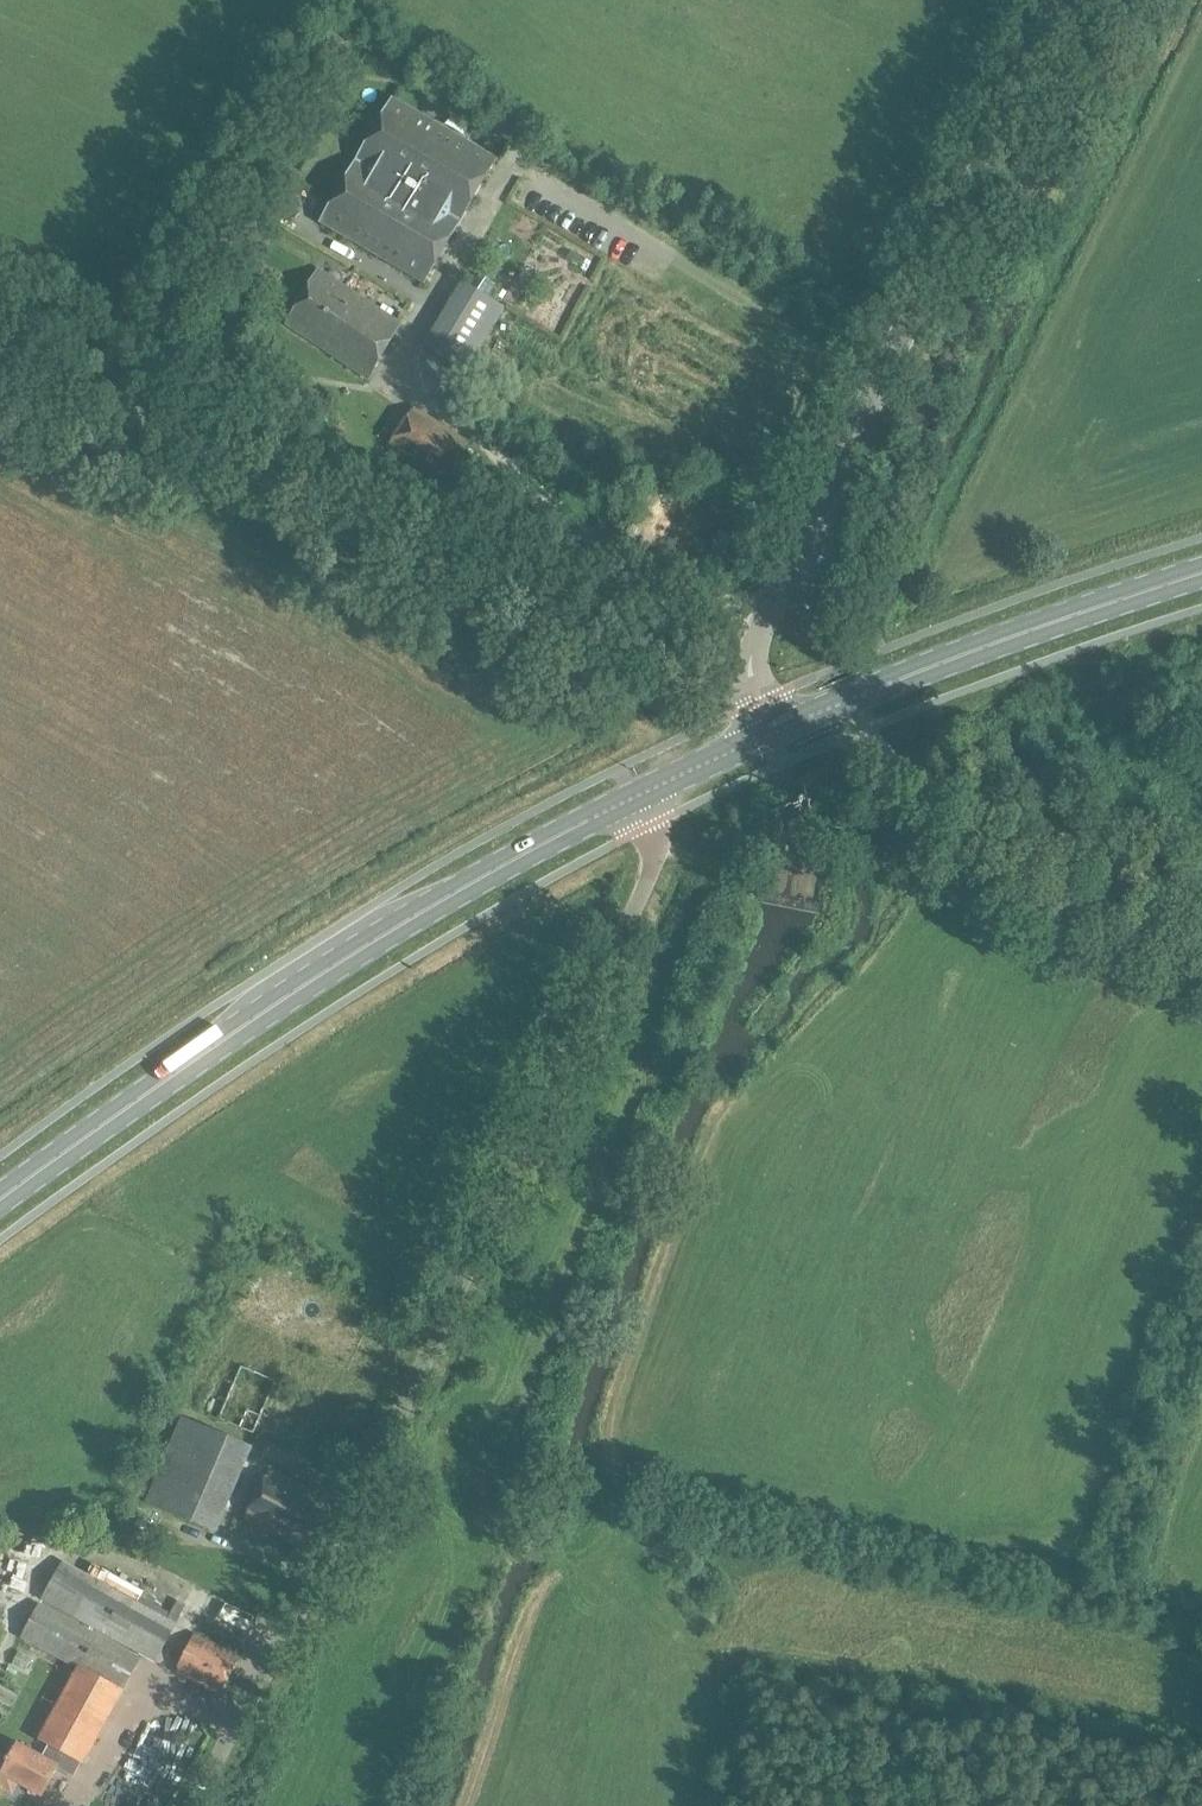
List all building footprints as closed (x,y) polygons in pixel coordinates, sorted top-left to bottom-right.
[(395,99),(322,223),(423,283),(496,158),(395,99)] [(418,306),(425,290),(364,263),(357,279),(418,306)] [(369,378),(403,324),(320,271),(286,325),(369,378)] [(505,308),(461,282),(422,349),(465,375),(505,308)] [(442,486),(471,443),(415,405),(386,448),(442,486)] [(711,549),(725,555),(733,537),(720,531),(711,549)] [(235,1355),(294,1370),(312,1296),(252,1282),(235,1355)] [(251,1431),(268,1376),(232,1365),(215,1421),(251,1431)] [(212,1532),(238,1442),(170,1421),(143,1512),(212,1532)] [(131,1487),(144,1490),(150,1465),(137,1462),(131,1487)] [(306,1552),(333,1501),(272,1469),(245,1520),(306,1552)] [(63,1561),(41,1600),(157,1664),(178,1624),(63,1561)] [(142,1658),(40,1603),(21,1639),(77,1670),(123,1694),(125,1690),(124,1690),(142,1658)] [(240,1658),(195,1634),(175,1673),(220,1697),(240,1658)] [(15,1700),(29,1683),(11,1668),(0,1682),(0,1688),(15,1700)] [(77,1670),(39,1741),(48,1745),(73,1759),(85,1766),(123,1694),(77,1670)] [(0,1757),(0,1789),(14,1796),(20,1784),(43,1797),(59,1767),(66,1771),(73,1759),(48,1745),(42,1757),(19,1744),(10,1759),(8,1758),(7,1760),(0,1757)]
